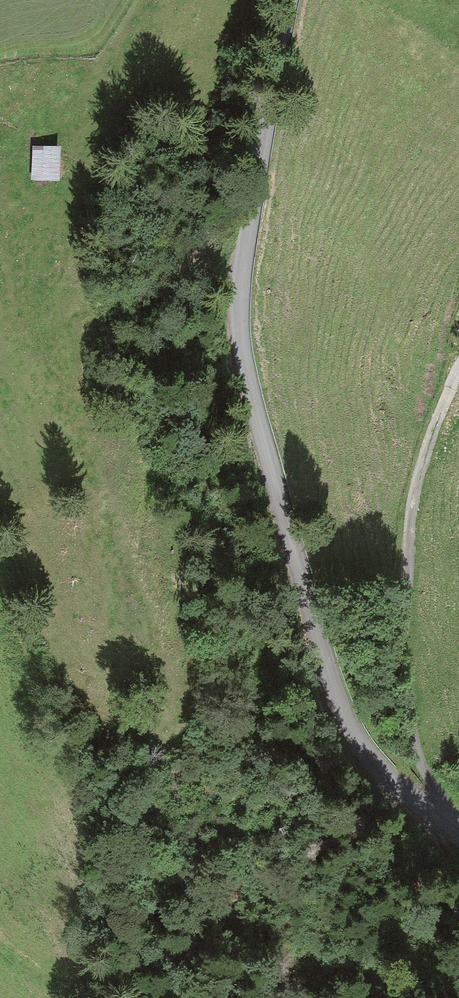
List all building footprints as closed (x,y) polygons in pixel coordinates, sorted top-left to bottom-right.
[(59,148),(34,147),(33,180),(58,181),(59,148)]
